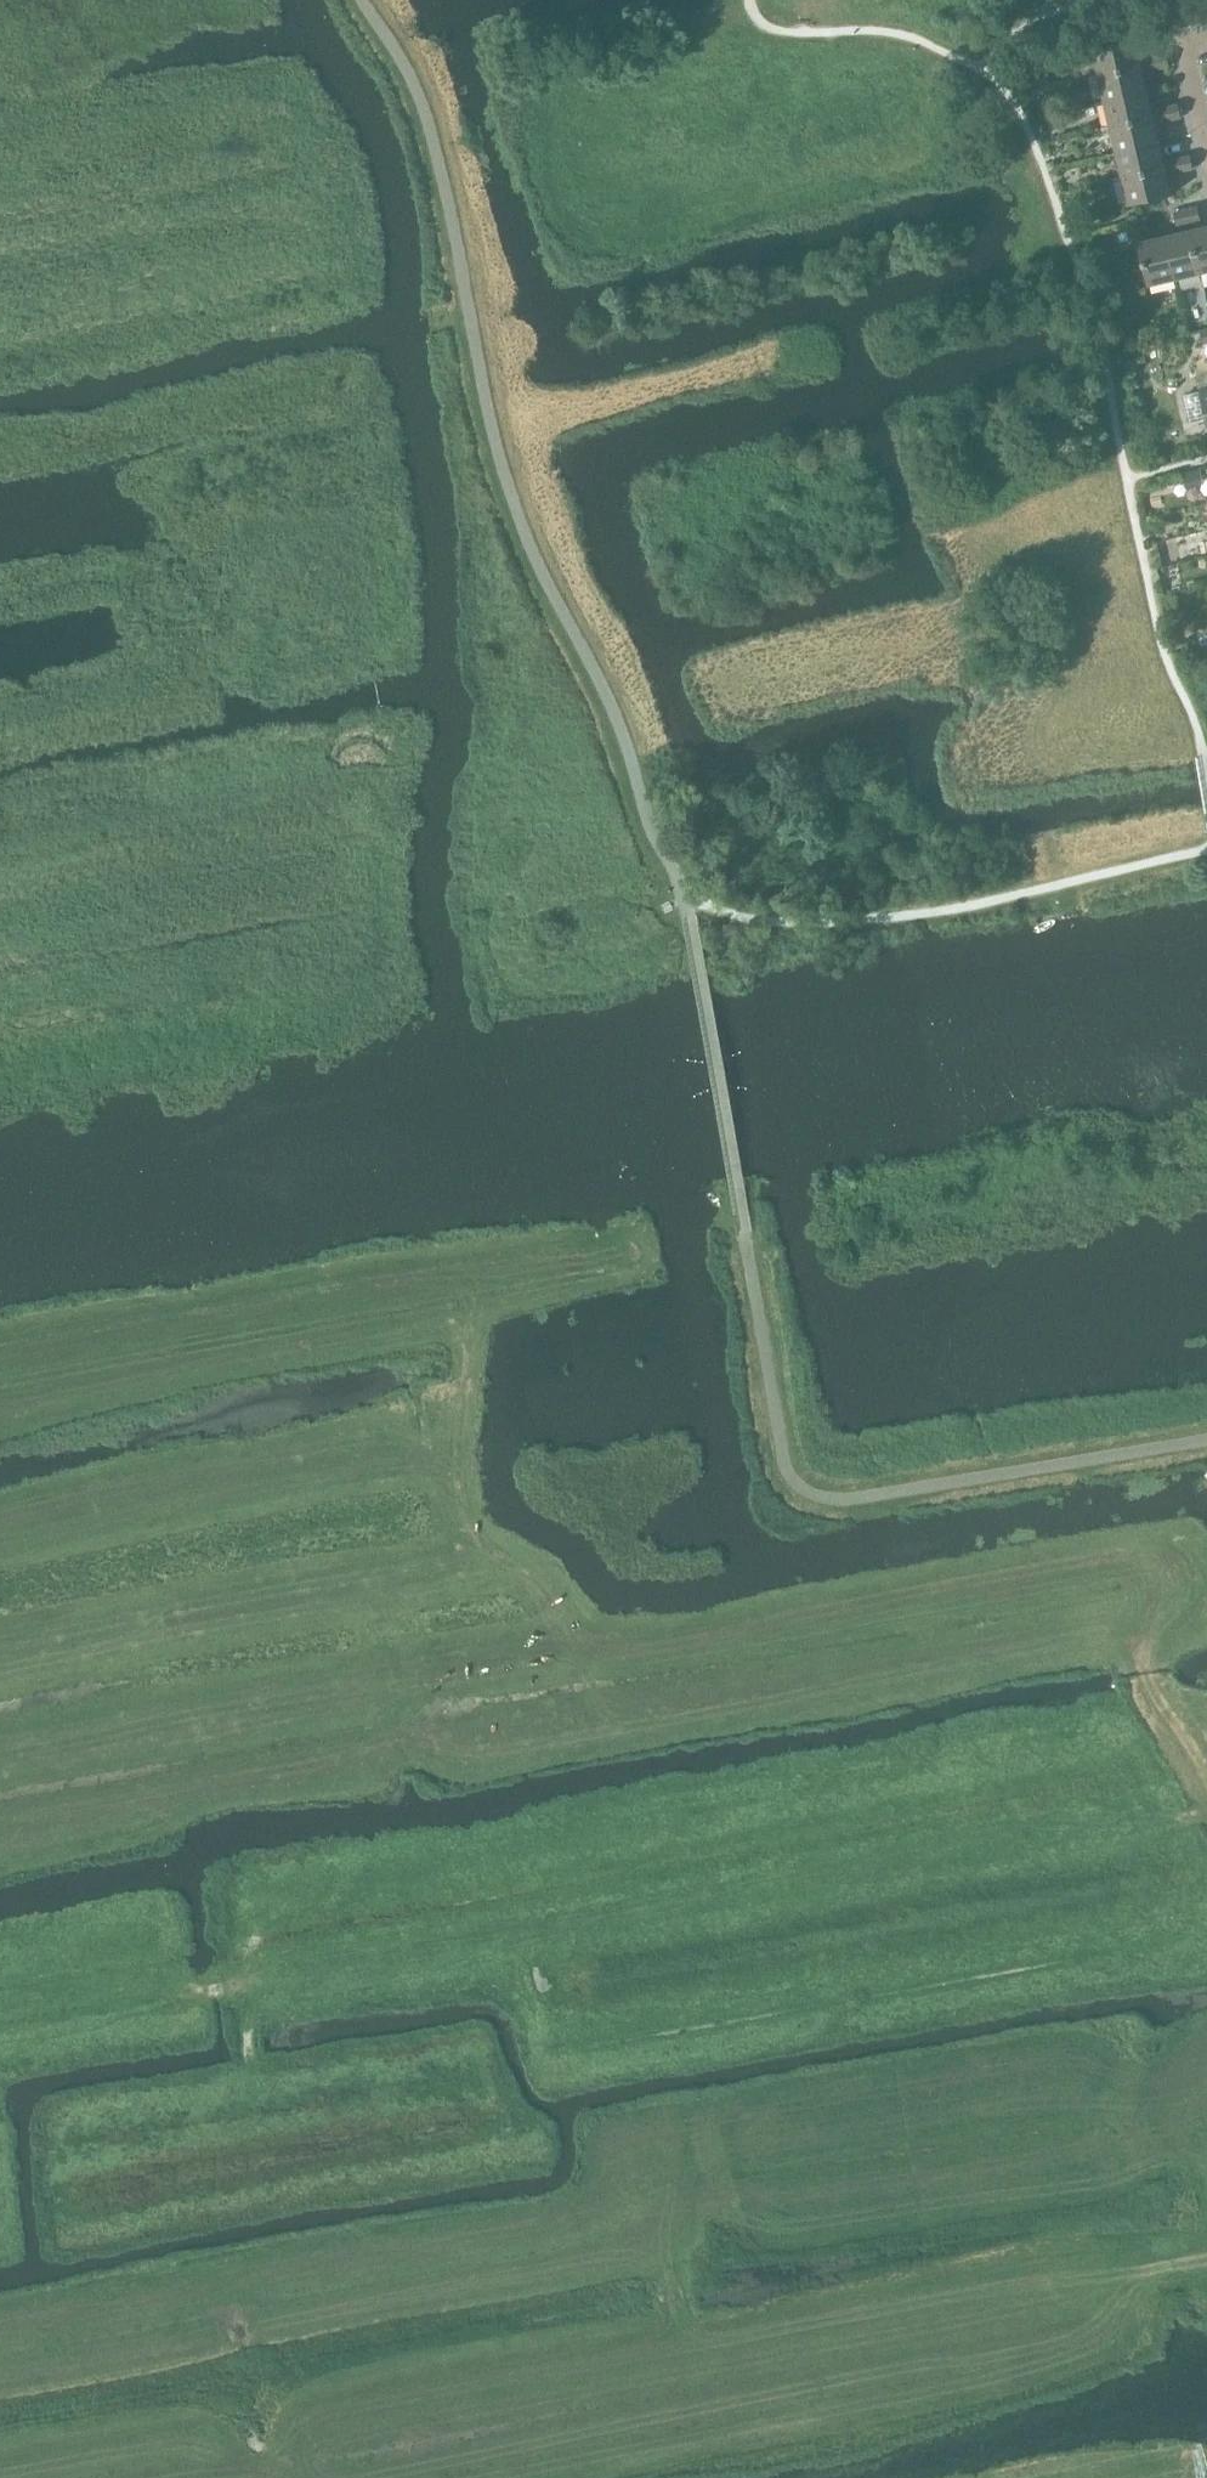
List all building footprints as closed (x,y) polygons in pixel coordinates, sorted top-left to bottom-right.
[(1093,49),(1099,75),(1142,65),(1140,59),(1135,39),(1093,49)] [(1153,56),(1156,69),(1169,66),(1166,53),(1153,56)] [(1099,75),(1105,101),(1148,91),(1143,72),(1156,69),(1153,56),(1140,59),(1142,65),(1099,75)] [(1105,101),(1111,126),(1154,116),(1152,110),(1148,91),(1105,101)] [(1165,107),(1168,119),(1181,116),(1178,104),(1165,107)] [(1111,126),(1117,152),(1160,142),(1155,123),(1168,119),(1165,107),(1152,110),(1154,116),(1111,126)] [(1117,152),(1123,177),(1166,168),(1164,162),(1160,142),(1117,152)] [(1190,156),(1177,159),(1180,171),(1193,168),(1190,156)] [(1166,168),(1123,177),(1129,204),(1172,194),(1167,174),(1180,171),(1177,159),(1164,162),(1166,168)] [(1198,206),(1186,209),(1189,223),(1201,220),(1198,206)] [(1189,223),(1186,209),(1174,212),(1177,226),(1189,223)] [(1149,232),(1146,219),(1134,222),(1137,235),(1149,232)] [(1191,229),(1201,272),(1206,271),(1206,226),(1191,229)] [(1191,229),(1165,235),(1175,278),(1201,272),(1191,229)] [(1175,278),(1165,235),(1138,242),(1149,284),(1175,278)]
